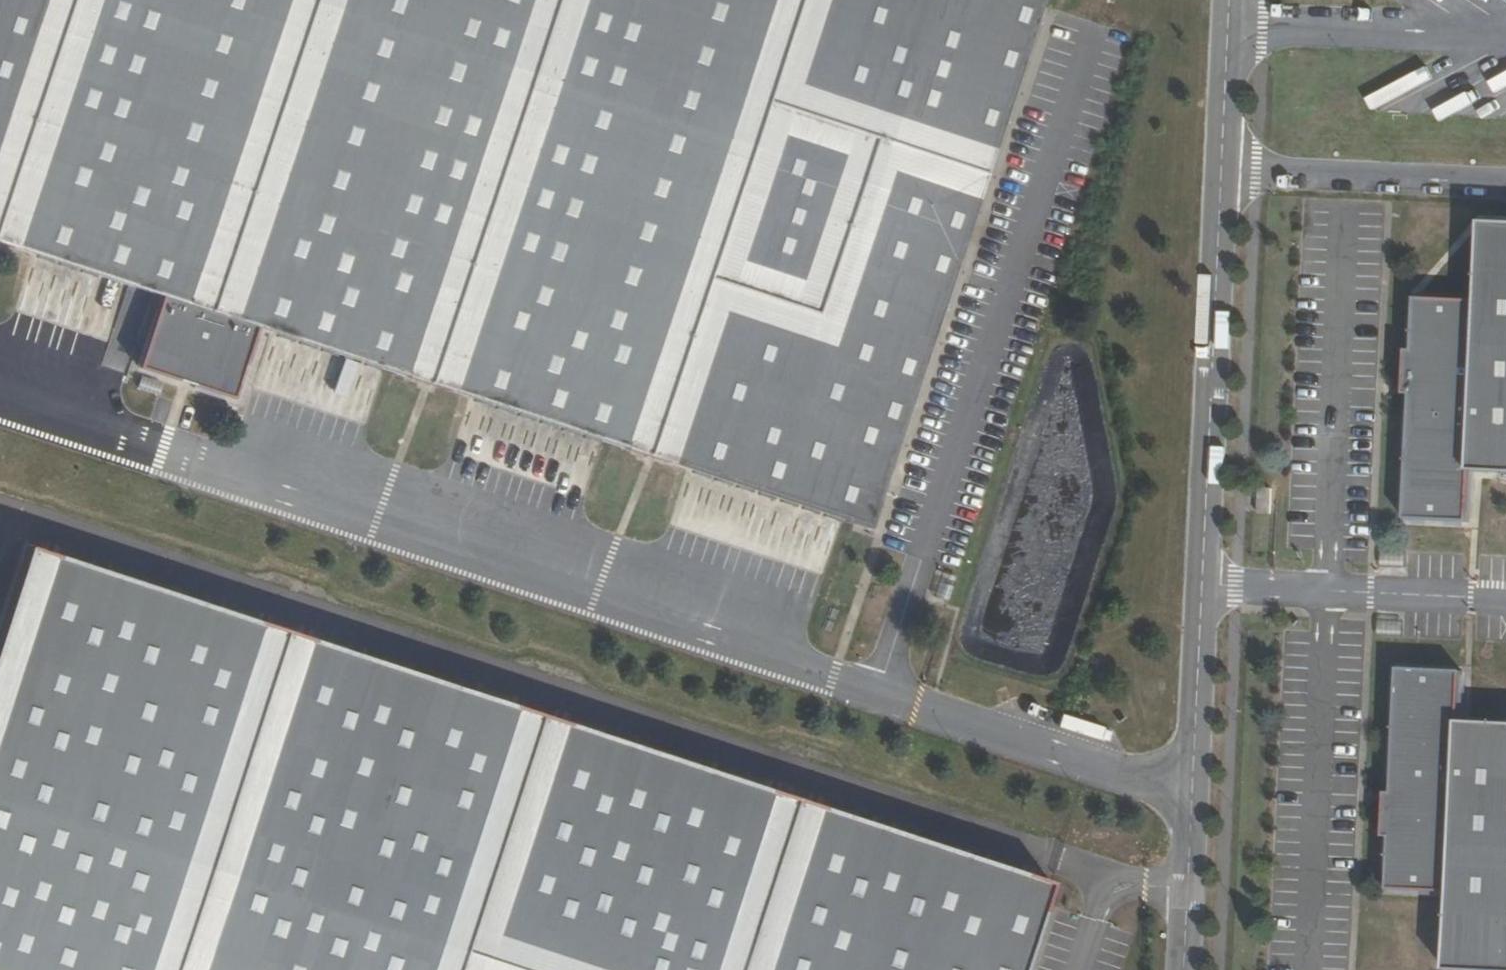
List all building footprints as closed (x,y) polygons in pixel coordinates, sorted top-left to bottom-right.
[(166,287),(144,359),(239,389),(262,318),(871,515),(1037,0),(0,0),(0,234),(166,287)] [(1406,379),(1420,379),(1420,384),(1412,383),(1407,503),(1471,506),(1472,455),(1505,457),(1505,208),(1482,207),(1479,285),(1416,283),(1414,335),(1408,334),(1406,379)] [(1261,473),(1261,498),(1273,498),(1274,473),(1261,473)] [(25,552),(0,627),(0,969),(1022,969),(1050,886),(25,552)] [(1394,820),(1392,872),(1455,876),(1451,952),(1505,955),(1505,706),(1463,704),(1465,654),(1401,651),(1396,771),(1405,772),(1404,776),(1390,776),(1388,820),(1394,820)]
